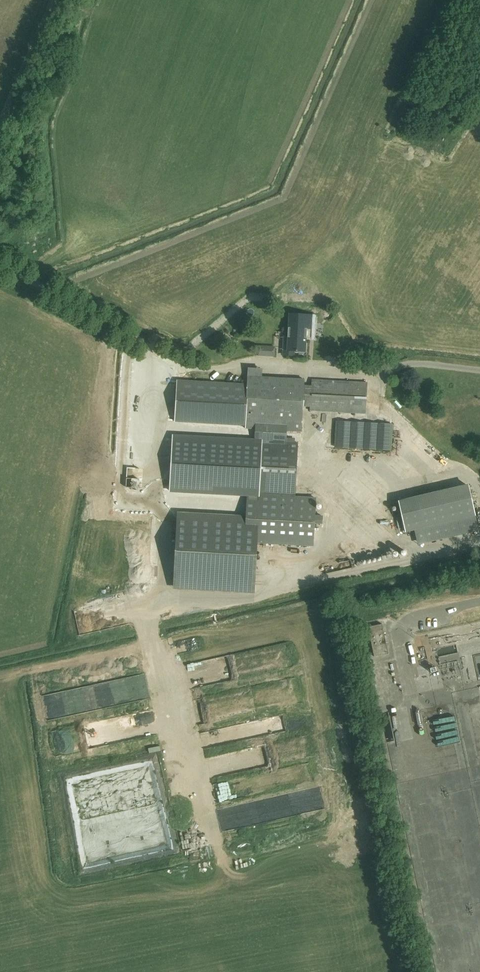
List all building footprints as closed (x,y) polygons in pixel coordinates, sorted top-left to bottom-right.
[(288,332),(306,333),(314,334),(314,329),(315,329),(316,317),(307,316),(307,315),(289,314),(288,332)] [(288,332),(288,337),(286,337),(286,341),(285,341),(284,355),(293,355),(293,351),(306,351),(306,333),(288,332)] [(258,347),(258,356),(275,356),(275,348),(258,347)] [(250,375),(264,376),(264,368),(250,367),(250,375)] [(171,490),(248,495),(246,519),(178,515),(173,586),(253,591),(256,539),(313,542),(315,499),(295,498),(298,444),(286,443),(287,431),(301,432),(304,380),(249,377),(248,385),(178,381),(175,421),(256,426),(255,441),(174,436),(171,490)] [(365,415),(367,384),(312,381),(310,412),(365,415)] [(343,423),(343,436),(393,436),(393,423),(343,423)] [(403,512),(471,499),(468,484),(464,485),(460,468),(447,470),(449,477),(399,486),(403,512)] [(129,489),(142,488),(141,477),(128,478),(129,489)] [(474,498),(405,513),(410,532),(478,518),(474,498)] [(79,628),(134,617),(132,609),(78,620),(79,628)] [(382,624),(368,627),(374,656),(388,653),(382,624)] [(460,642),(463,660),(476,658),(475,652),(479,652),(479,639),(460,642)] [(441,657),(442,663),(462,658),(460,652),(441,657)] [(108,684),(57,693),(61,713),(136,699),(134,685),(124,686),(126,695),(111,698),(108,684)] [(278,734),(222,745),(224,751),(244,747),(246,754),(281,747),(278,734)] [(94,741),(95,748),(117,747),(116,735),(109,735),(109,741),(94,741)] [(244,786),(240,793),(247,798),(252,790),(244,786)] [(202,836),(222,834),(221,827),(202,829),(202,836)]
